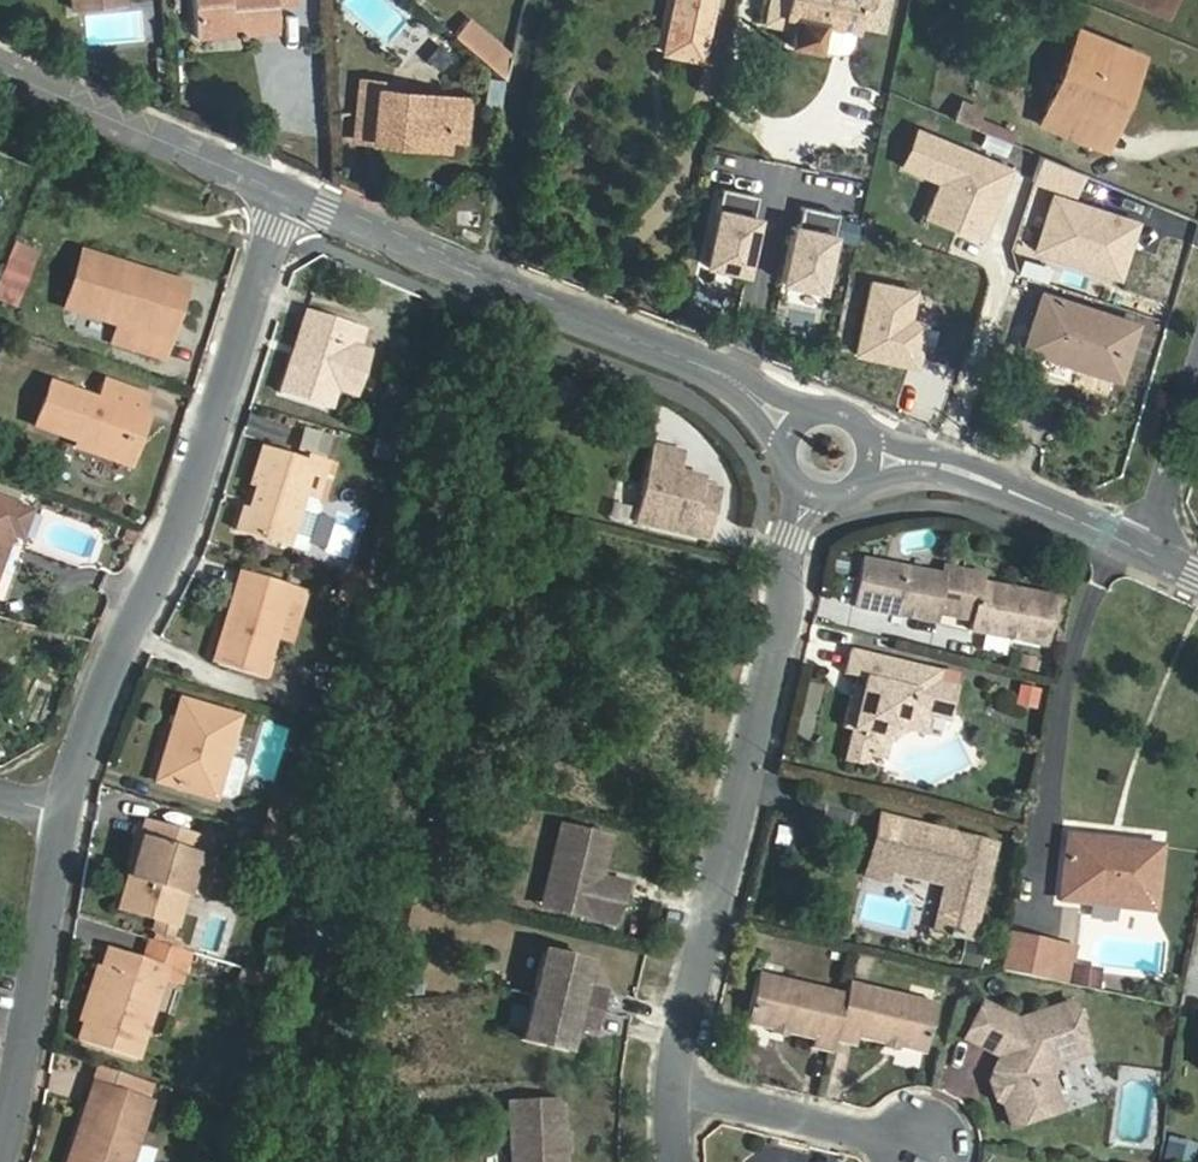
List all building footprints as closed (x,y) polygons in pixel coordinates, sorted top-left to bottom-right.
[(73,11),(127,7),(127,0),(72,0),(73,11)] [(199,40),(243,36),(242,24),(277,21),(275,5),(297,3),(297,0),(196,0),(199,40)] [(657,49),(704,60),(717,0),(666,0),(657,49)] [(759,18),(788,24),(785,40),(812,46),(818,19),(851,26),(852,20),(877,25),(882,0),(763,0),(759,18)] [(1162,18),(1169,0),(1115,0),(1162,18)] [(470,15),(455,33),(506,77),(512,50),(470,15)] [(851,26),(818,19),(812,46),(831,50),(838,49),(845,44),(849,38),(851,26)] [(243,36),(278,33),(277,21),(242,24),(243,36)] [(1116,106),(1127,110),(1147,62),(1082,36),(1044,130),(1096,152),(1116,106)] [(454,57),(439,44),(426,59),(441,72),(454,57)] [(492,77),(489,97),(503,99),(506,79),(492,77)] [(402,135),(448,140),(451,101),(381,94),(382,85),(362,84),(356,134),(373,136),(373,145),(401,148),(402,135)] [(957,98),(949,123),(1007,142),(1011,130),(979,119),(983,107),(957,98)] [(470,103),(451,101),(448,140),(467,141),(470,103)] [(1108,156),(1127,110),(1116,106),(1096,152),(1108,156)] [(355,143),(373,145),(373,136),(356,134),(355,143)] [(446,154),(448,140),(402,135),(401,148),(446,154)] [(1016,164),(1023,185),(1047,177),(1041,156),(1016,164)] [(979,179),(982,191),(989,209),(1027,196),(1023,185),(1016,164),(979,179)] [(756,194),(721,187),(705,263),(745,272),(757,216),(752,215),(756,194)] [(967,216),(989,209),(982,191),(962,199),(967,216)] [(1091,220),(1044,202),(1033,231),(1080,249),(1091,220)] [(822,288),(838,212),(803,204),(799,225),(794,224),(782,279),(822,288)] [(18,308),(35,249),(9,241),(0,271),(0,303),(18,308)] [(160,364),(168,343),(156,338),(169,298),(129,283),(134,269),(87,251),(67,307),(125,328),(118,348),(160,364)] [(156,338),(168,343),(188,289),(134,269),(129,283),(169,298),(156,338)] [(1118,386),(1140,324),(1040,286),(1018,348),(1118,386)] [(356,345),(296,327),(272,407),(322,422),(328,402),(341,359),(351,362),(356,345)] [(348,408),(361,365),(351,362),(341,359),(328,402),(348,408)] [(128,419),(133,421),(140,400),(97,383),(90,403),(45,385),(29,427),(68,442),(113,457),(128,419)] [(143,426),(133,421),(128,419),(113,457),(68,442),(65,451),(125,471),(143,426)] [(697,447),(665,439),(645,514),(719,534),(732,485),(715,480),(717,473),(702,469),(701,472),(694,471),(692,466),(697,447)] [(243,523),(236,521),(229,545),(279,560),(294,511),(308,515),(320,473),(297,467),(296,472),(254,460),(243,499),(249,501),(243,523)] [(4,543),(13,547),(22,519),(0,510),(0,542),(4,543)] [(279,560),(297,565),(310,520),(308,515),(294,511),(279,560)] [(1043,637),(1049,591),(986,580),(987,572),(966,569),(944,565),(943,573),(865,560),(858,606),(937,619),(937,611),(958,614),(973,616),(972,626),(1043,637)] [(284,599),(234,583),(205,675),(255,691),(268,651),(279,615),(284,599)] [(289,619),(279,615),(268,651),(277,655),(289,619)] [(958,679),(920,669),(919,677),(906,674),(908,667),(852,652),(849,676),(865,680),(863,699),(853,697),(848,730),(854,731),(851,762),(871,767),(875,738),(885,740),(885,736),(908,723),(909,715),(930,720),(952,724),(957,688),(958,679)] [(920,669),(908,667),(906,674),(919,677),(920,669)] [(184,714),(174,745),(183,748),(165,798),(213,814),(239,733),(184,714)] [(929,735),(930,720),(909,715),(908,723),(885,736),(885,740),(875,738),(871,767),(885,771),(887,757),(923,735),(929,735)] [(265,720),(249,775),(275,782),(291,728),(265,720)] [(183,748),(174,745),(157,795),(165,798),(183,748)] [(907,858),(913,830),(915,822),(885,814),(876,850),(898,856),(907,858)] [(605,854),(614,855),(619,832),(570,818),(557,864),(569,868),(564,888),(569,904),(621,918),(631,876),(610,871),(602,868),(605,854)] [(915,822),(913,830),(944,838),(946,831),(915,822)] [(944,838),(913,830),(907,858),(966,875),(959,903),(949,900),(941,930),(978,941),(1000,845),(946,831),(944,838)] [(1061,830),(1060,843),(1101,849),(1102,835),(1061,830)] [(1101,849),(1060,843),(1055,896),(1155,907),(1160,843),(1102,835),(1101,849)] [(196,855),(140,838),(117,922),(171,938),(196,855)] [(898,856),(876,850),(871,871),(894,879),(896,869),(898,856)] [(610,871),(614,855),(605,854),(602,868),(610,871)] [(898,856),(896,869),(951,886),(949,900),(959,903),(966,875),(907,858),(898,856)] [(548,898),(569,904),(564,888),(569,868),(557,864),(548,898)] [(590,979),(593,963),(594,956),(549,943),(538,989),(528,1033),(572,1045),(574,1033),(576,1019),(585,1020),(601,1025),(604,1006),(609,984),(599,981),(590,979)] [(1058,957),(1011,950),(1006,985),(1053,992),(1058,957)] [(105,983),(86,1033),(79,1056),(129,1076),(162,990),(181,996),(192,964),(154,952),(147,977),(109,966),(105,983)] [(601,965),(593,963),(590,979),(599,981),(601,965)] [(1094,991),(1099,970),(1073,964),(1069,985),(1094,991)] [(926,1056),(937,1005),(851,983),(848,996),(761,973),(750,1024),(776,1030),(786,1034),(815,1040),(812,1051),(831,1056),(836,1045),(855,1049),(857,1038),(887,1046),(899,1049),(926,1056)] [(79,1030),(86,1033),(105,983),(97,979),(79,1030)] [(1003,1110),(1010,1134),(1059,1122),(1050,1086),(1058,1072),(1091,1064),(1078,1014),(1015,1030),(1013,1024),(989,1010),(971,1044),(1014,1067),(1009,1076),(996,1080),(997,1083),(992,1090),(996,1106),(1003,1110)] [(582,1035),(585,1020),(576,1019),(574,1033),(582,1035)] [(783,1044),(786,1034),(776,1030),(773,1040),(783,1044)] [(897,1056),(899,1049),(887,1046),(885,1052),(897,1056)] [(66,1137),(75,1140),(69,1161),(121,1161),(143,1093),(86,1074),(66,1137)] [(556,1095),(510,1096),(513,1161),(558,1161),(556,1095)] [(66,1137),(58,1161),(69,1161),(75,1140),(66,1137)] [(154,1149),(134,1145),(130,1161),(152,1161),(154,1149)]
